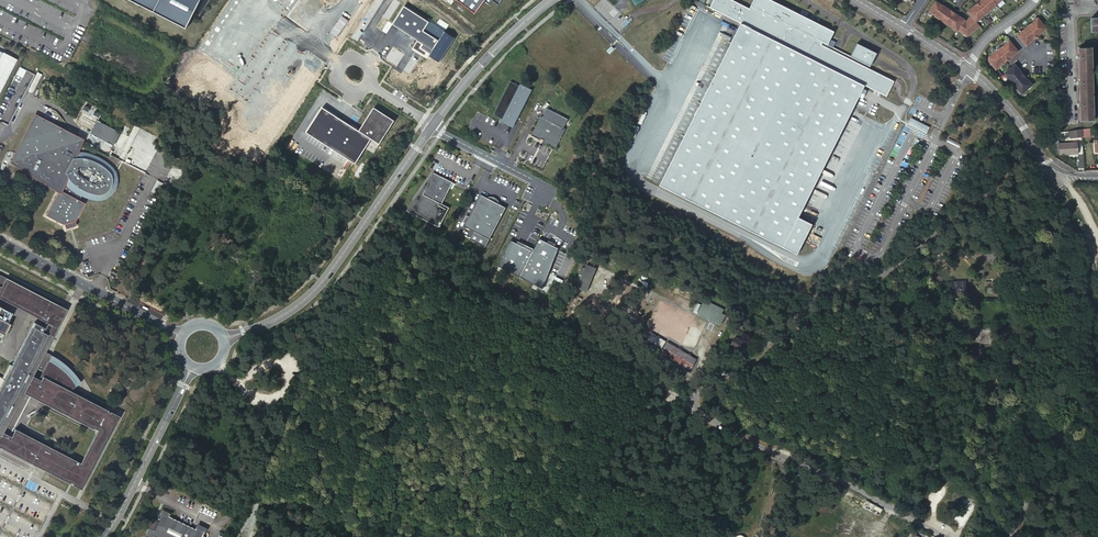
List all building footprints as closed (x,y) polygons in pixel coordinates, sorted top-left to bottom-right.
[(184,27),(199,0),(131,0),(184,27)] [(477,15),(486,1),(491,4),(494,0),(501,5),(504,0),(456,0),(477,15)] [(661,186),(785,246),(800,215),(864,84),(886,94),(893,79),(869,67),(877,51),(856,42),(850,54),(827,43),(834,30),(772,0),(753,0),(749,8),(733,0),(711,0),(708,7),(741,23),(676,154),(661,186)] [(980,1),(985,6),(989,11),(997,4),(994,0),(981,0),(980,1)] [(937,1),(930,11),(936,15),(943,5),(937,1)] [(980,1),(976,4),(981,9),(985,6),(980,1)] [(936,16),(945,22),(946,20),(948,21),(950,18),(948,16),(952,11),(943,4),(943,5),(936,15),(936,16)] [(976,4),(968,11),(972,16),(977,22),(989,11),(985,6),(981,9),(976,4)] [(952,11),(948,16),(950,18),(953,19),(957,13),(952,11)] [(949,25),(958,31),(959,30),(965,21),(966,19),(957,13),(953,19),(950,18),(948,21),(950,23),(949,25)] [(965,21),(959,30),(968,36),(974,31),(974,30),(979,25),(977,22),(972,16),(966,21),(965,21)] [(1037,17),(1025,27),(1030,32),(1034,29),(1038,34),(1046,27),(1037,17)] [(1017,35),(1027,45),(1035,38),(1030,32),(1025,27),(1017,35)] [(1030,32),(1035,38),(1038,34),(1034,29),(1030,32)] [(998,51),(1002,56),(1006,52),(1010,58),(1019,51),(1010,41),(998,51)] [(1092,47),(1078,48),(1078,55),(1078,58),(1079,58),(1079,81),(1078,81),(1078,85),(1079,85),(1079,87),(1080,99),(1080,103),(1079,103),(1079,106),(1080,106),(1080,120),(1094,120),(1092,47)] [(992,56),(991,63),(997,69),(1007,61),(1002,56),(998,51),(992,56)] [(1002,56),(1007,61),(1010,58),(1006,52),(1002,56)] [(4,53),(0,60),(0,91),(16,60),(4,53)] [(1006,72),(1013,80),(1018,76),(1024,71),(1016,64),(1006,72)] [(1024,71),(1018,76),(1022,79),(1027,75),(1024,71)] [(28,90),(33,92),(40,74),(36,72),(28,90)] [(1018,76),(1013,80),(1024,92),(1034,83),(1027,75),(1022,79),(1018,76)] [(530,90),(509,81),(493,114),(502,118),(500,122),(511,128),(530,90)] [(360,131),(323,108),(307,133),(356,164),(372,139),(380,144),(395,120),(375,108),(360,131)] [(542,117),(539,115),(530,134),(555,146),(564,129),(561,127),(566,119),(546,109),(542,117)] [(82,138),(34,114),(9,162),(55,191),(56,188),(61,180),(77,151),(82,138)] [(911,117),(908,124),(927,134),(930,127),(911,117)] [(99,121),(92,134),(113,145),(120,132),(99,121)] [(1073,130),(1069,130),(1070,137),(1082,136),(1081,129),(1073,130)] [(1059,142),(1059,154),(1078,154),(1078,142),(1059,142)] [(77,151),(61,180),(79,196),(92,200),(101,200),(107,198),(112,194),(115,189),(117,183),(117,177),(116,171),(110,165),(104,159),(92,153),(82,151),(77,151)] [(423,184),(405,210),(438,226),(448,207),(441,203),(451,182),(432,172),(425,185),(423,184)] [(76,201),(79,196),(61,180),(56,188),(55,191),(56,194),(44,217),(61,226),(62,226),(64,231),(71,228),(74,227),(73,223),(74,222),(83,205),(76,201)] [(489,197),(482,194),(470,216),(467,223),(465,226),(476,231),(478,232),(474,240),(488,247),(508,207),(500,203),(489,197)] [(559,247),(539,237),(533,250),(520,276),(539,286),(559,247)] [(533,250),(511,239),(498,265),(520,276),(533,250)] [(578,288),(586,291),(595,267),(587,264),(585,267),(582,266),(577,281),(580,282),(578,288)] [(932,272),(937,283),(943,282),(937,270),(932,272)] [(58,328),(68,310),(0,275),(0,299),(37,318),(58,328)] [(952,293),(964,292),(963,284),(965,284),(965,281),(963,281),(963,278),(952,279),(952,293)] [(646,293),(694,313),(697,304),(650,284),(646,293)] [(994,284),(985,284),(986,294),(986,295),(994,295),(994,284)] [(704,298),(700,306),(723,318),(727,310),(704,298)] [(1,336),(2,334),(5,335),(11,324),(8,323),(13,313),(0,307),(0,335),(1,336)] [(58,328),(37,318),(19,352),(28,357),(19,375),(3,384),(18,391),(0,425),(0,443),(2,444),(3,442),(13,447),(17,450),(21,452),(33,460),(39,463),(38,464),(47,469),(46,471),(49,473),(51,469),(61,473),(64,474),(69,477),(72,470),(76,472),(81,463),(14,428),(10,425),(27,393),(31,395),(98,430),(108,410),(69,390),(68,391),(66,389),(76,382),(77,382),(68,371),(64,367),(55,361),(50,358),(44,355),(58,328)] [(735,336),(730,345),(738,349),(737,351),(742,354),(746,348),(741,345),(743,341),(735,336)] [(666,341),(660,338),(655,346),(661,350),(666,341)] [(697,359),(667,342),(661,353),(691,370),(697,359)] [(1037,349),(1037,344),(1032,345),(1029,345),(1021,345),(1018,350),(1021,352),(1023,348),(1029,348),(1030,361),(1038,360),(1038,356),(1041,356),(1040,349),(1037,349)] [(19,352),(10,370),(19,375),(28,357),(19,352)] [(707,368),(704,373),(712,377),(715,372),(707,368)] [(3,384),(19,375),(10,370),(3,384)] [(1057,377),(1044,378),(1044,384),(1047,384),(1047,390),(1057,389),(1057,377)] [(3,384),(0,389),(0,425),(18,391),(3,384)] [(998,389),(995,395),(1000,398),(1004,392),(998,389)] [(10,425),(14,428),(31,395),(27,393),(10,425)] [(98,430),(81,463),(76,472),(71,482),(73,483),(72,485),(82,490),(120,416),(108,410),(98,430)] [(31,471),(34,465),(46,471),(47,469),(38,464),(39,463),(33,460),(21,452),(17,450),(13,447),(3,442),(2,444),(0,443),(0,455),(31,471)] [(51,469),(49,473),(72,485),(73,483),(71,482),(76,472),(72,470),(69,477),(64,474),(61,473),(51,469)] [(212,527),(203,523),(201,526),(173,513),(175,510),(166,506),(162,514),(164,515),(161,517),(160,518),(158,519),(157,520),(155,523),(154,525),(152,524),(151,524),(147,533),(156,536),(157,534),(164,536),(207,536),(212,527)] [(160,518),(161,517),(157,515),(152,524),(154,525),(155,523),(157,520),(158,519),(160,518)]
